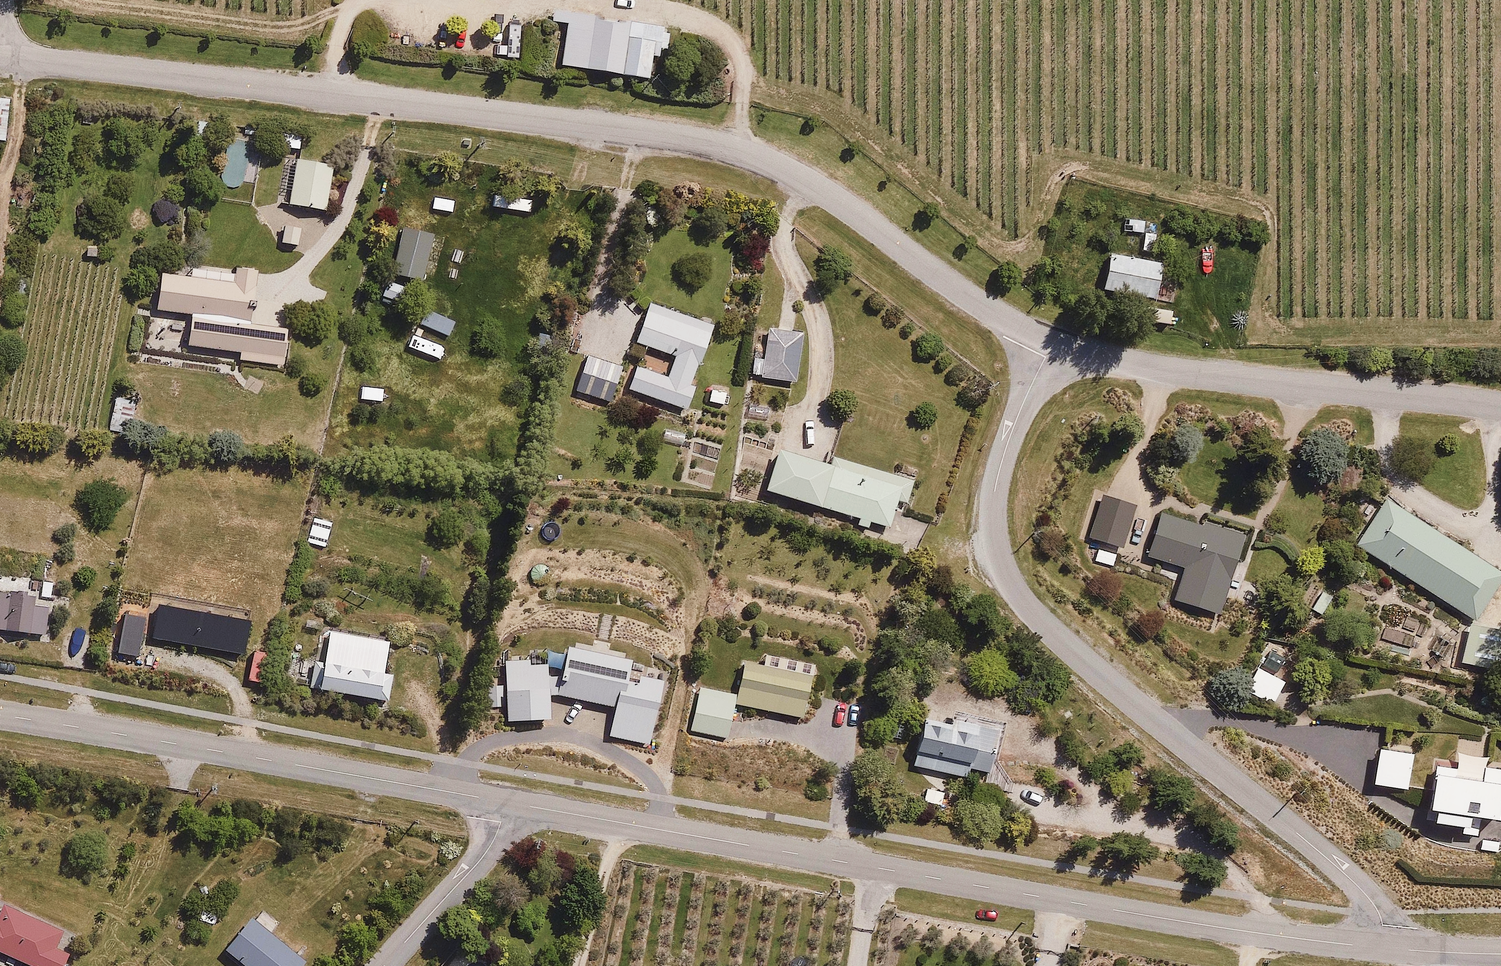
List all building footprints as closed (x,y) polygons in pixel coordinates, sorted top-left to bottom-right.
[(625,31),(628,14),(560,5),(553,61),(620,70),(625,31)] [(625,31),(620,70),(646,73),(651,34),(625,31)] [(0,95),(0,139),(5,139),(11,97),(0,95)] [(333,162),(290,154),(282,197),(325,206),(333,162)] [(432,187),(428,206),(452,210),(455,191),(432,187)] [(493,190),(492,205),(531,209),(532,194),(493,190)] [(1125,212),(1124,227),(1144,228),(1145,213),(1125,212)] [(434,234),(398,226),(389,265),(426,273),(434,234)] [(1161,230),(1146,228),(1143,248),(1158,250),(1161,230)] [(1163,259),(1109,247),(1101,285),(1154,297),(1163,259)] [(290,322),(249,315),(257,266),(236,263),(235,269),(189,261),(188,272),(162,267),(156,302),(197,308),(192,338),(239,346),(237,355),(284,362),(290,322)] [(405,282),(383,278),(379,298),(401,303),(405,282)] [(627,387),(689,408),(697,384),(689,382),(710,321),(649,301),(637,337),(676,351),(668,375),(635,364),(627,387)] [(453,318),(425,306),(419,321),(447,333),(453,318)] [(807,328),(762,322),(754,376),(799,383),(807,328)] [(623,360),(572,343),(559,384),(610,400),(623,360)] [(385,382),(360,378),(358,394),(383,398),(385,382)] [(732,386),(712,380),(705,403),(725,409),(732,386)] [(138,397),(117,388),(108,411),(129,420),(138,397)] [(781,447),(768,484),(858,514),(856,520),(868,524),(870,518),(890,524),(899,497),(906,499),(913,478),(835,453),(832,464),(781,447)] [(1137,504),(1106,491),(1089,531),(1120,544),(1137,504)] [(1357,540),(1474,618),(1500,578),(1500,568),(1389,493),(1357,540)] [(1244,535),(1159,508),(1145,553),(1185,566),(1175,598),(1220,612),(1244,535)] [(1118,551),(1096,543),(1091,558),(1113,566),(1118,551)] [(1338,595),(1316,581),(1303,601),(1324,615),(1338,595)] [(0,584),(0,623),(45,627),(47,601),(35,600),(36,587),(0,584)] [(382,667),(388,634),(322,621),(310,684),(388,698),(394,669),(382,667)] [(749,654),(739,698),(802,712),(812,668),(749,654)] [(1262,661),(1247,686),(1274,702),(1289,677),(1262,661)] [(730,736),(739,691),(701,683),(692,728),(730,736)] [(956,701),(928,694),(911,763),(965,777),(969,763),(987,768),(999,722),(953,711),(956,701)] [(1437,757),(1429,803),(1438,804),(1435,819),(1468,824),(1470,811),(1500,816),(1500,766),(1485,764),(1490,736),(1460,732),(1455,760),(1437,757)] [(1415,749),(1379,744),(1374,783),(1410,787),(1415,749)] [(947,789),(925,784),(922,801),(943,805),(947,789)] [(39,965),(61,965),(69,950),(57,945),(64,929),(0,900),(0,948),(39,965)] [(252,965),(296,965),(303,959),(270,930),(278,920),(259,904),(220,948),(238,963),(242,958),(252,965)]
